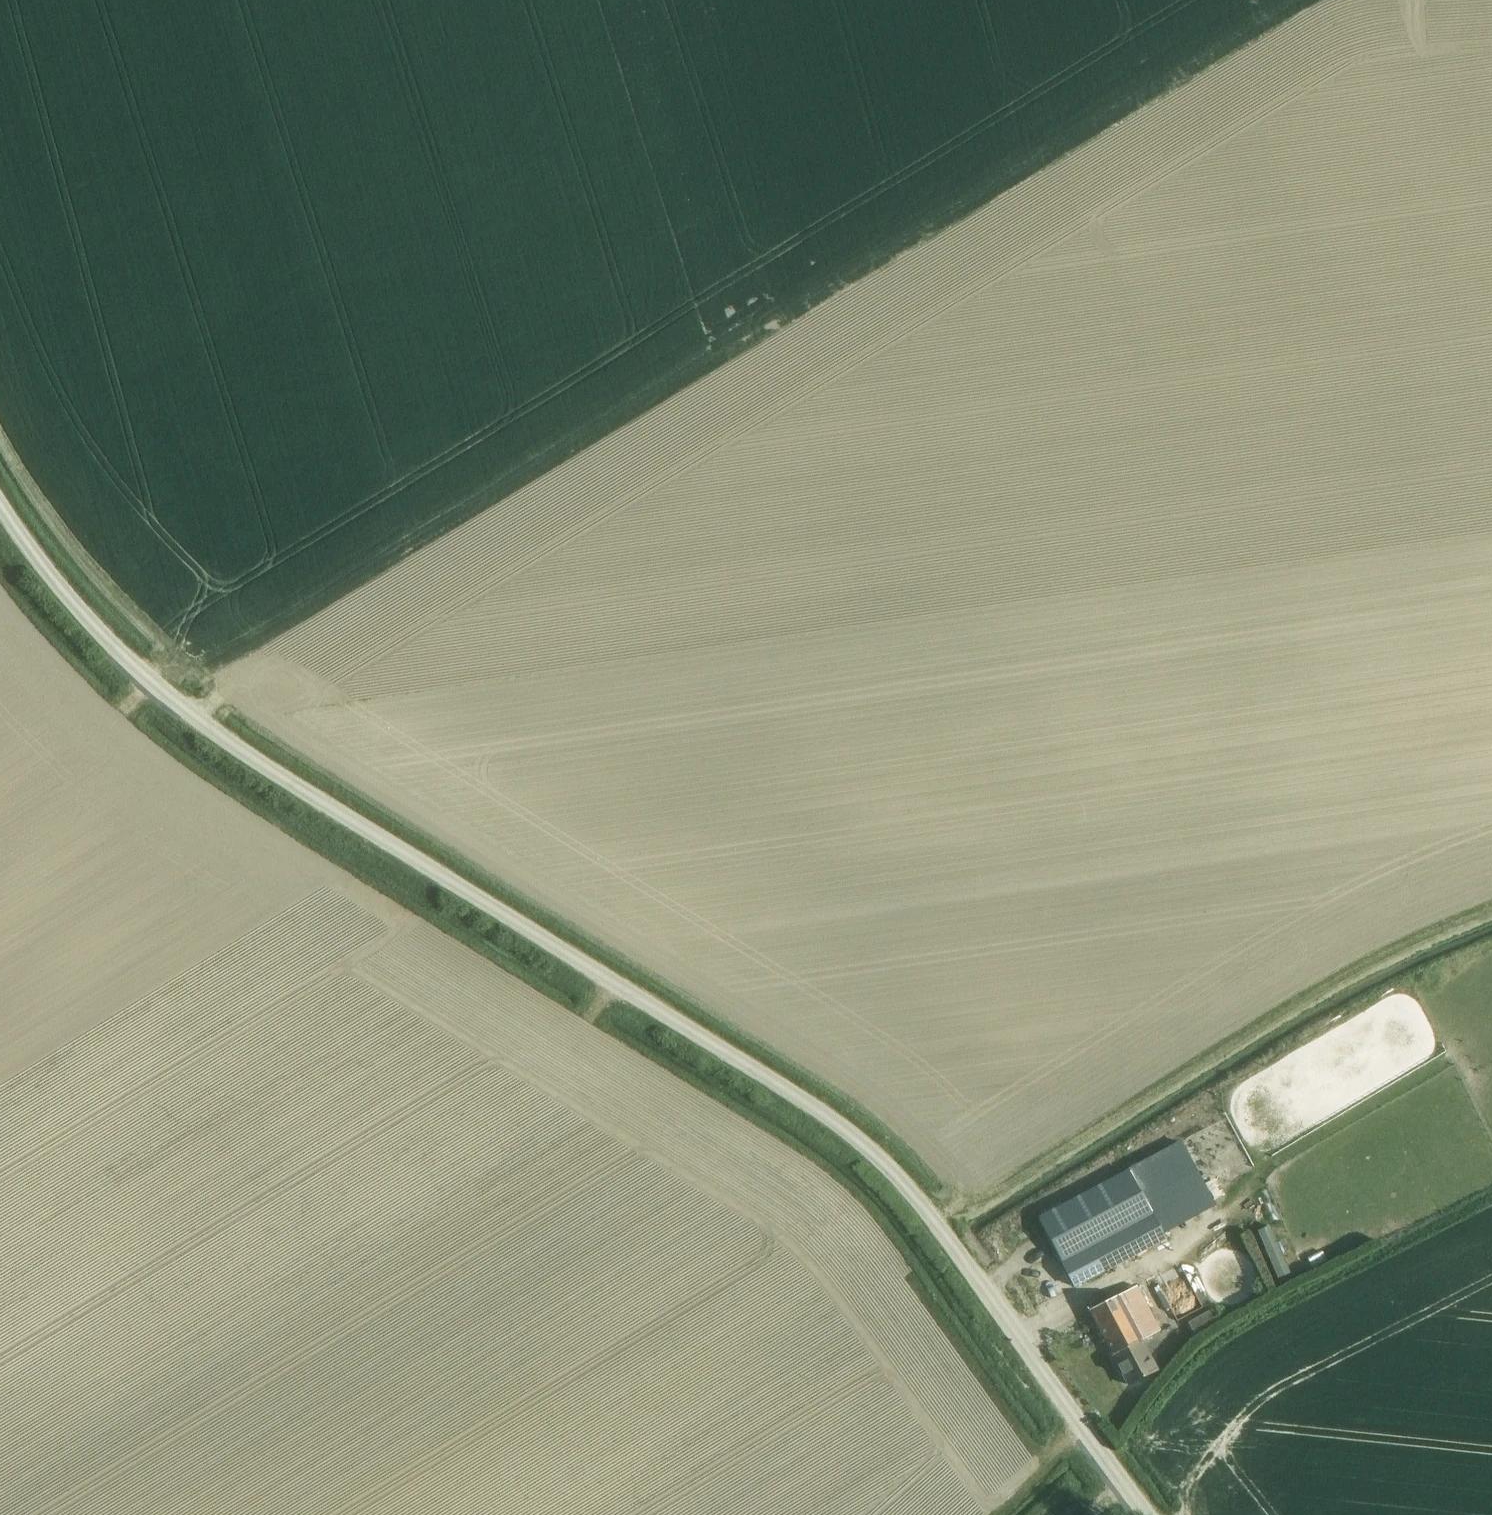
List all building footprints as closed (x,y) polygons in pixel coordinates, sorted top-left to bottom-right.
[(1181,1144),(1128,1172),(1038,1219),(1056,1255),(1021,1273),(1038,1306),(1164,1240),(1162,1235),(1214,1207),(1181,1144)] [(1318,1258),(1333,1248),(1327,1239),(1312,1249),(1318,1258)] [(1168,1275),(1154,1279),(1162,1306),(1175,1303),(1168,1275)] [(1126,1385),(1154,1371),(1156,1370),(1145,1349),(1159,1341),(1155,1333),(1159,1331),(1136,1286),(1088,1311),(1126,1385)] [(1199,1323),(1217,1317),(1213,1306),(1195,1312),(1199,1323)]
